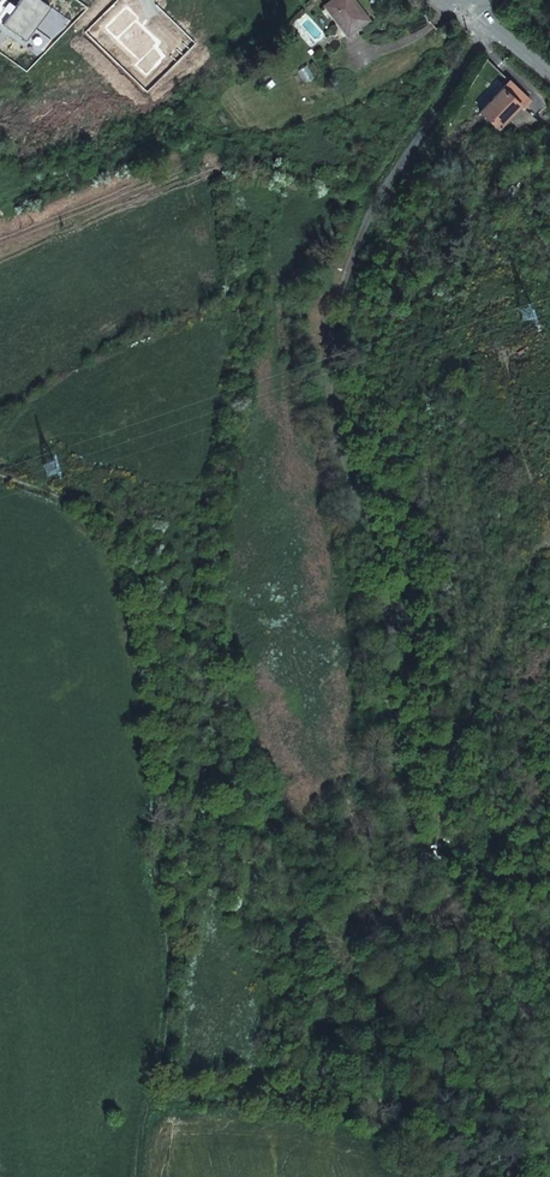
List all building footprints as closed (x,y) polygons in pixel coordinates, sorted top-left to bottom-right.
[(26,38),(50,3),(46,0),(45,0),(18,0),(16,3),(11,0),(0,0),(0,20),(26,38)] [(353,0),(326,0),(323,2),(344,32),(365,17),(353,0)] [(514,3),(511,0),(499,0),(506,9),(514,3)] [(530,100),(510,81),(482,111),(498,127),(519,105),(522,108),(530,100)]
